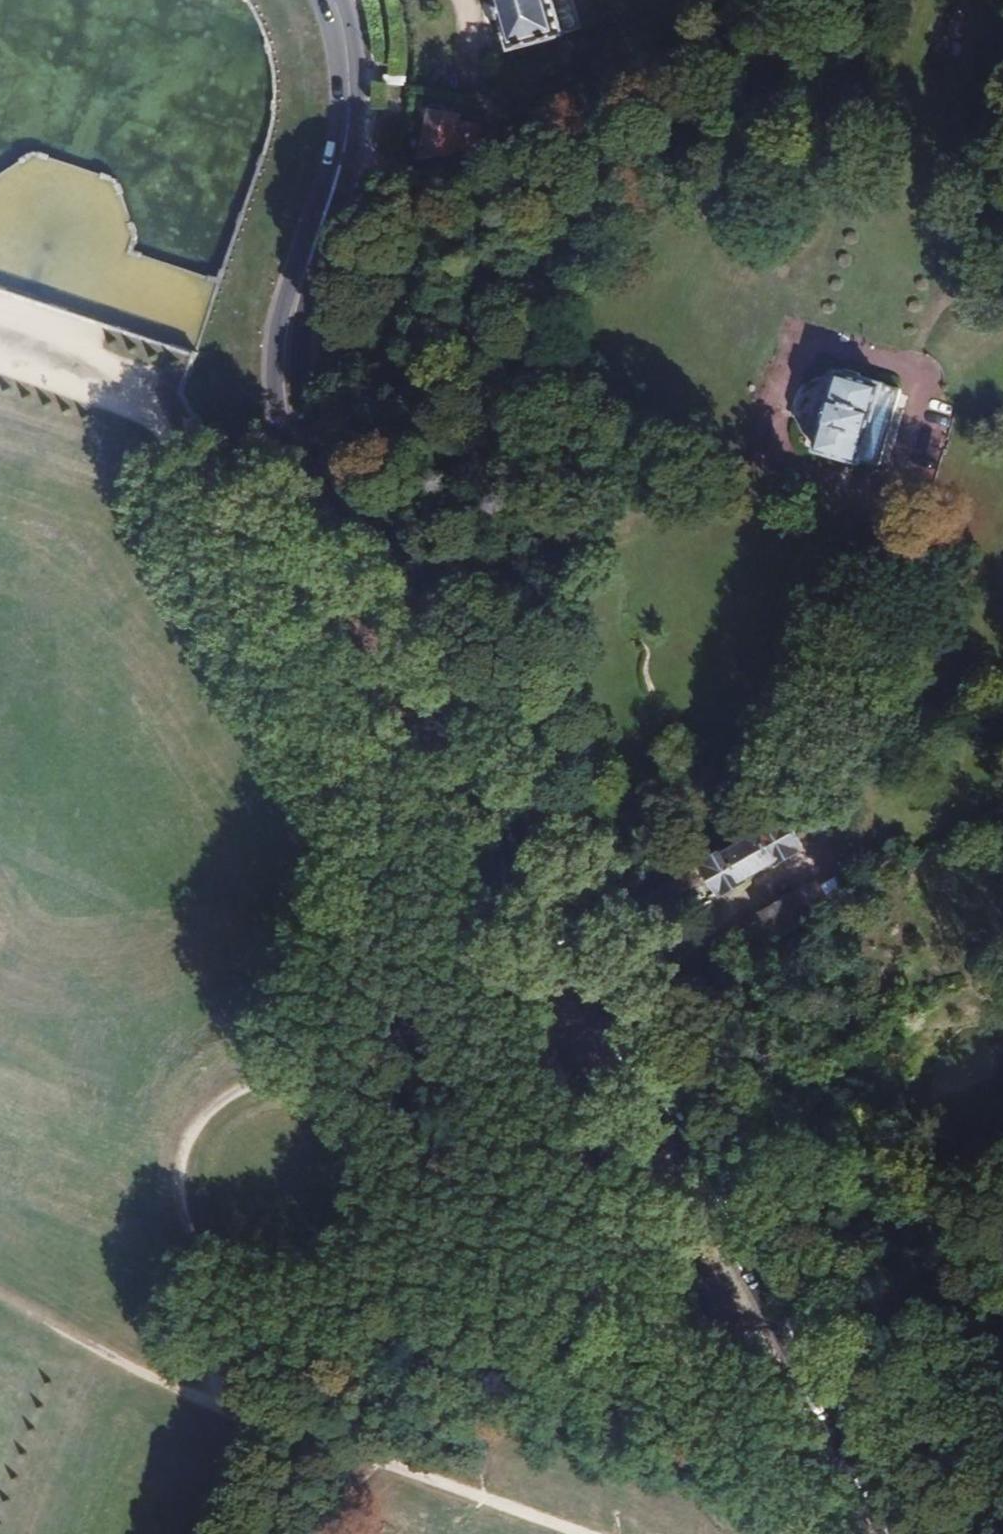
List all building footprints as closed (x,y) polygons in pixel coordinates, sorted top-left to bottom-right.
[(558,0),(498,0),(498,1),(502,16),(504,23),(499,28),(502,38),(508,39),(510,47),(566,32),(558,0)] [(566,32),(581,27),(574,0),(558,0),(566,32)] [(432,110),(421,157),(444,153),(461,150),(478,144),(482,126),(459,123),(460,117),(432,110)] [(884,382),(845,370),(838,395),(834,396),(831,397),(829,398),(827,399),(824,401),(822,403),(821,404),(821,407),(821,410),(821,412),(821,414),(822,416),(824,418),(826,420),(830,422),(821,448),(860,460),(884,382)] [(710,868),(705,871),(720,895),(725,892),(727,896),(748,884),(746,880),(776,863),(779,866),(800,855),(797,850),(801,848),(787,823),(784,825),(780,821),(760,833),(762,837),(731,856),(729,852),(708,864),(710,868)] [(755,944),(758,949),(763,946),(830,908),(817,886),(798,897),(799,900),(769,917),(767,914),(745,926),(746,930),(742,933),(739,936),(739,939),(738,942),(739,943),(741,947),(745,948),(747,947),(751,946),(755,944)] [(713,975),(720,970),(716,963),(708,967),(713,975)]
